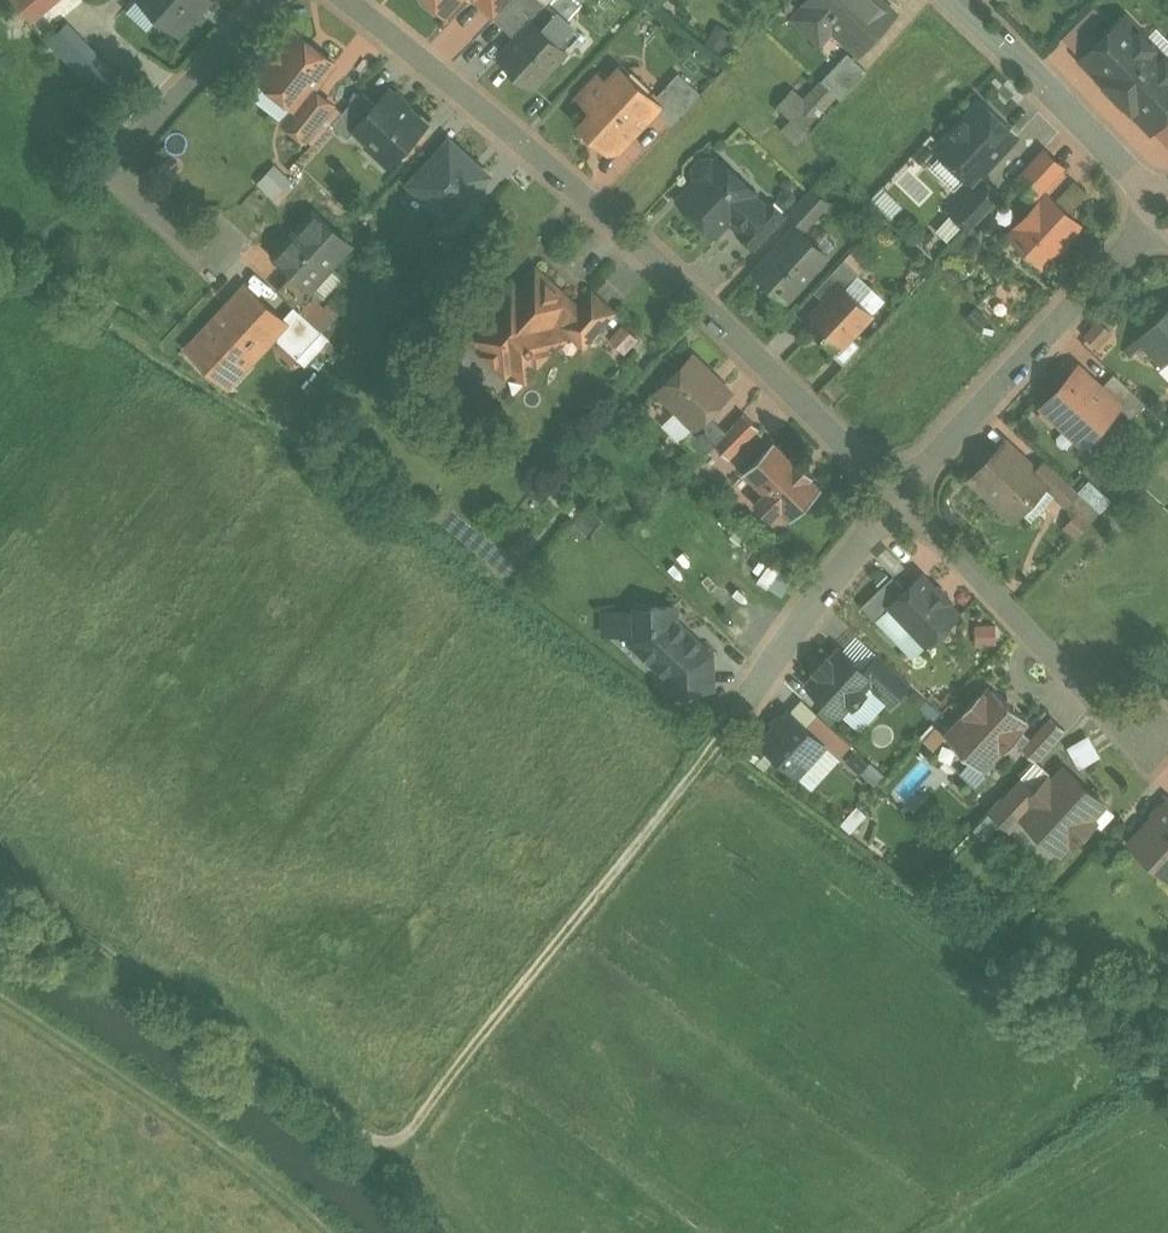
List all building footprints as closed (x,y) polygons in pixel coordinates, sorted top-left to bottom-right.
[(34,21),(58,0),(16,0),(34,21)] [(182,33),(201,11),(198,8),(205,0),(146,0),(182,33)] [(447,14),(460,0),(432,0),(447,14)] [(497,17),(513,0),(478,0),(497,17)] [(496,18),(518,39),(535,22),(542,28),(556,13),(543,0),(513,0),(497,17),(496,18)] [(883,0),(810,0),(808,2),(809,4),(797,17),(822,40),(834,27),(861,52),(897,13),(883,0)] [(1096,8),(1085,18),(1095,28),(1106,18),(1096,8)] [(1085,58),(1084,59),(1107,83),(1107,87),(1117,96),(1162,53),(1127,17),(1103,41),(1085,58)] [(1085,18),(1065,38),(1085,58),(1103,41),(1093,31),(1095,28),(1085,18)] [(131,82),(70,21),(52,38),(113,100),(131,82)] [(518,39),(502,57),(534,87),(567,51),(542,28),(535,22),(518,39)] [(729,52),(736,29),(719,23),(711,46),(729,52)] [(297,31),(284,47),(279,44),(268,58),(273,61),(260,78),(298,108),(300,109),(316,89),(337,62),(297,31)] [(850,52),(823,80),(843,98),(870,70),(850,52)] [(1117,96),(1126,106),(1130,106),(1153,130),(1154,129),(1167,116),(1167,59),(1162,53),(1117,96)] [(623,69),(609,84),(600,76),(581,97),(596,110),(588,119),(588,129),(611,149),(621,149),(658,110),(662,105),(656,99),(623,69)] [(680,72),(656,99),(662,105),(658,110),(674,125),(703,93),(680,72)] [(316,89),(300,109),(298,108),(287,122),(308,138),(335,104),(316,89)] [(363,91),(334,123),(349,137),(358,128),(357,127),(378,105),(363,91)] [(427,125),(390,91),(378,105),(357,127),(358,128),(372,142),(375,139),(396,158),(427,125)] [(982,102),(940,148),(974,181),(1017,135),(982,102)] [(1154,129),(1167,144),(1167,116),(1154,129)] [(501,175),(456,134),(412,182),(457,224),(501,175)] [(1046,150),(1017,182),(1035,199),(1064,167),(1046,150)] [(755,193),(720,160),(717,163),(712,159),(703,159),(696,166),(696,176),(701,180),(682,200),(717,233),(733,216),(746,228),(766,206),(753,195),(755,193)] [(280,200),(297,180),(279,163),(261,183),(280,200)] [(975,191),(973,190),(954,211),(973,229),(1003,197),(985,181),(975,191)] [(814,188),(791,213),(808,228),(831,204),(814,188)] [(1050,195),(1013,234),(1027,247),(1025,249),(1025,255),(1033,262),(1040,262),(1041,260),(1045,264),(1056,252),(1062,252),(1073,241),(1072,234),(1081,225),(1050,195)] [(746,228),(741,233),(756,248),(786,216),(771,201),(766,206),(746,228)] [(316,214),(295,237),(294,236),(277,255),(295,272),(312,287),(313,286),(352,245),(316,212),(315,213),(316,214)] [(954,240),(967,223),(953,214),(941,231),(954,240)] [(797,226),(757,270),(789,299),(829,256),(828,255),(814,242),(797,226)] [(828,232),(823,232),(814,242),(828,255),(837,245),(837,240),(828,232)] [(862,273),(847,259),(836,270),(852,284),(862,273)] [(538,268),(509,299),(504,294),(471,329),(484,341),(478,348),(507,375),(514,368),(527,380),(561,344),(547,332),(575,302),(538,268)] [(295,272),(279,289),(296,305),(302,310),(319,291),(313,286),(312,287),(295,272)] [(842,285),(809,320),(841,350),(859,330),(858,328),(871,314),(873,315),(874,315),(873,314),(861,303),(842,285)] [(874,289),(861,303),(873,314),(886,300),(874,289)] [(279,324),(243,291),(207,330),(209,332),(193,349),(191,347),(190,349),(229,385),(230,383),(227,381),(272,333),(279,325),(279,324)] [(579,308),(573,304),(558,320),(585,344),(615,312),(594,292),(579,308)] [(296,305),(279,324),(279,325),(272,333),(299,357),(323,331),(302,310),(296,305)] [(1143,338),(1164,360),(1167,357),(1167,314),(1143,338)] [(1104,316),(1084,339),(1103,355),(1122,332),(1104,316)] [(730,392),(694,357),(661,390),(697,426),(698,426),(710,413),(730,392)] [(1158,366),(1167,377),(1167,357),(1164,360),(1158,366)] [(1080,367),(1045,406),(1086,443),(1120,406),(1121,405),(1102,387),(1080,367)] [(1148,402),(1116,373),(1102,387),(1121,405),(1120,406),(1133,418),(1148,402)] [(728,431),(716,444),(731,459),(732,457),(760,429),(761,428),(746,412),(728,431)] [(710,413),(698,426),(697,426),(683,440),(702,458),(716,444),(728,431),(710,413)] [(775,440),(744,472),(745,473),(765,492),(755,503),(772,519),(782,509),(792,518),(791,519),(792,520),(824,488),(823,487),(822,487),(813,478),(814,477),(815,476),(798,459),(797,460),(796,461),(776,442),(777,441),(775,440)] [(1009,444),(976,480),(1014,515),(1046,481),(1047,479),(1038,471),(1009,444)] [(1079,490),(1048,461),(1038,471),(1047,479),(1046,481),(1068,502),(1079,490)] [(792,594),(799,572),(771,562),(764,584),(792,594)] [(907,590),(892,605),(892,606),(913,627),(919,627),(932,640),(944,628),(956,629),(956,617),(960,613),(923,575),(907,590)] [(894,576),(863,606),(877,620),(892,606),(892,605),(907,590),(894,576)] [(692,632),(676,617),(675,607),(652,607),(648,604),(635,605),(629,611),(629,628),(636,634),(636,641),(648,652),(648,659),(659,669),(663,668),(668,674),(669,688),(712,687),(711,654),(692,636),(692,632)] [(842,649),(832,660),(828,657),(816,670),(820,674),(809,685),(840,713),(851,702),(854,705),(866,692),(863,689),(869,682),(873,678),(865,670),(842,649)] [(879,654),(865,670),(873,678),(869,682),(893,704),(911,684),(879,654)] [(986,696),(982,692),(965,711),(968,714),(948,736),(964,751),(963,752),(966,755),(967,754),(983,769),(1004,747),(1007,750),(1025,731),(1020,727),(1028,718),(995,688),(986,696)] [(805,724),(790,711),(762,741),(798,774),(825,743),(805,724)] [(850,742),(817,711),(805,724),(825,743),(838,755),(850,742)] [(1036,734),(1023,748),(1037,761),(1050,747),(1036,734)] [(1084,766),(1106,755),(1095,734),(1074,745),(1084,766)] [(869,763),(854,749),(845,759),(860,772),(869,763)] [(1066,766),(1053,780),(1049,777),(1018,811),(1062,852),(1071,842),(1075,845),(1097,821),(1093,818),(1106,804),(1066,766)] [(1015,807),(1004,796),(991,810),(1013,830),(1021,821),(1011,811),(1015,807)] [(1132,842),(1153,862),(1159,855),(1167,863),(1167,804),(1132,842)]
